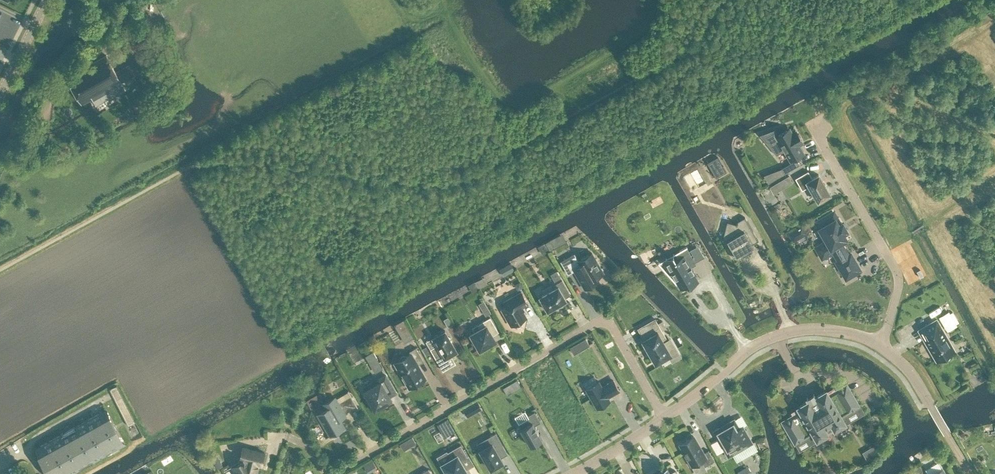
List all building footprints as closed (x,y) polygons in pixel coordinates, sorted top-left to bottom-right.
[(67,76),(82,103),(122,81),(107,54),(67,76)] [(774,131),(767,136),(777,153),(776,153),(776,154),(784,149),(790,160),(803,152),(800,146),(804,144),(796,130),(792,132),(789,128),(777,135),(774,131)] [(796,159),(781,168),(784,173),(799,164),(796,159)] [(818,200),(830,193),(818,174),(812,177),(808,170),(795,178),(802,189),(809,185),(818,200)] [(788,175),(776,182),(780,189),(793,182),(788,175)] [(827,241),(816,247),(818,250),(820,254),(822,257),(825,255),(833,251),(833,250),(831,247),(840,242),(846,238),(843,232),(847,230),(845,228),(843,225),(844,225),(842,222),(838,224),(835,219),(836,219),(836,217),(835,218),(833,213),(832,212),(817,220),(821,227),(820,228),(827,241)] [(743,255),(752,249),(744,235),(753,230),(745,216),(738,220),(737,222),(736,222),(736,223),(727,221),(722,239),(723,239),(723,238),(726,239),(728,242),(727,246),(733,257),(740,253),(743,257),(743,256),(743,255)] [(794,238),(804,233),(800,226),(790,231),(794,238)] [(840,242),(831,247),(833,250),(833,251),(838,260),(839,262),(848,277),(861,270),(860,269),(859,269),(857,265),(857,264),(856,264),(854,260),(854,259),(854,258),(853,259),(851,254),(851,253),(848,254),(840,242)] [(672,254),(665,259),(668,264),(673,273),(670,274),(669,274),(669,275),(677,283),(677,284),(678,283),(677,283),(678,283),(681,287),(688,283),(690,285),(698,281),(697,278),(693,272),(694,271),(691,266),(696,263),(689,251),(689,252),(676,259),(676,258),(675,258),(673,254),(672,254)] [(574,269),(585,288),(599,280),(596,276),(603,272),(592,252),(578,260),(574,253),(561,261),(568,273),(574,269)] [(504,276),(514,270),(510,262),(499,268),(504,276)] [(560,277),(556,270),(551,273),(555,280),(560,277)] [(517,289),(523,286),(520,280),(514,284),(517,289)] [(547,308),(548,310),(555,305),(555,306),(559,303),(566,299),(563,295),(569,292),(562,280),(556,283),(557,285),(540,296),(543,302),(541,303),(545,309),(547,308)] [(506,306),(502,308),(511,325),(513,324),(514,325),(515,325),(520,323),(521,321),(520,320),(526,316),(521,306),(528,302),(521,291),(504,301),(506,306)] [(480,302),(487,314),(492,311),(486,299),(480,302)] [(957,325),(949,311),(939,316),(947,331),(957,325)] [(471,333),(480,349),(495,340),(490,331),(496,328),(490,317),(472,327),(475,331),(471,333)] [(655,362),(656,362),(670,354),(671,353),(670,353),(662,339),(666,337),(655,318),(643,325),(649,335),(643,339),(642,339),(642,340),(647,348),(648,349),(650,352),(650,353),(655,362)] [(930,346),(938,359),(940,358),(942,359),(943,359),(945,359),(946,358),(948,358),(949,356),(950,355),(950,354),(950,352),(953,350),(941,330),(943,329),(937,318),(924,325),(930,336),(924,339),(929,347),(930,346)] [(450,336),(448,334),(445,330),(433,337),(437,344),(430,348),(443,370),(450,366),(445,357),(457,350),(450,337),(450,336)] [(586,338),(579,342),(582,348),(589,344),(586,338)] [(424,360),(416,347),(409,350),(411,353),(406,356),(404,355),(401,357),(400,359),(399,359),(402,365),(400,367),(399,370),(409,388),(415,384),(417,385),(420,383),(420,381),(426,378),(418,364),(424,360)] [(374,364),(377,370),(383,367),(380,361),(374,364)] [(389,395),(396,392),(385,374),(378,379),(379,381),(364,390),(368,397),(366,398),(372,408),(374,407),(375,408),(391,399),(389,395)] [(517,379),(510,383),(515,390),(521,386),(517,379)] [(586,388),(597,407),(610,400),(608,396),(619,390),(613,379),(602,386),(599,381),(586,388)] [(800,410),(782,420),(795,442),(808,435),(812,441),(817,439),(818,438),(817,438),(826,433),(823,427),(832,422),(835,428),(844,423),(845,422),(850,419),(846,413),(855,408),(858,414),(863,412),(846,383),(828,394),(826,390),(826,389),(825,390),(816,395),(815,395),(815,396),(808,400),(807,400),(798,406),(798,405),(797,406),(798,407),(798,406),(800,410)] [(358,408),(348,390),(351,395),(338,402),(335,396),(324,403),(327,408),(318,413),(330,434),(325,437),(344,427),(340,419),(340,416),(340,415),(344,413),(345,415),(346,415),(344,413),(357,406),(358,408)] [(477,400),(470,405),(475,412),(482,408),(477,400)] [(125,443),(106,409),(36,448),(51,473),(68,473),(125,443)] [(542,438),(534,425),(540,421),(535,411),(528,414),(529,417),(530,418),(519,424),(519,423),(518,423),(520,426),(518,427),(522,434),(523,433),(530,445),(542,438)] [(454,431),(447,418),(437,424),(440,428),(440,427),(446,436),(454,431)] [(739,428),(734,418),(713,430),(728,456),(743,447),(743,448),(753,442),(750,436),(749,437),(743,426),(739,428)] [(503,445),(495,432),(488,436),(489,438),(484,441),(486,445),(480,449),(491,468),(495,466),(496,468),(503,464),(502,462),(503,461),(496,449),(503,445)] [(703,452),(693,435),(680,443),(688,458),(686,459),(691,466),(699,461),(701,462),(704,466),(714,460),(708,449),(703,452)] [(411,445),(416,442),(412,436),(408,439),(411,445)] [(441,463),(448,473),(469,473),(461,460),(468,456),(461,444),(447,452),(450,458),(441,463)] [(231,465),(236,473),(237,472),(238,473),(256,473),(258,464),(261,464),(265,452),(243,446),(240,455),(244,455),(243,459),(240,461),(239,460),(231,465)] [(363,464),(368,472),(377,467),(372,459),(363,464)] [(666,465),(653,473),(677,473),(675,470),(670,472),(666,465)] [(738,471),(740,473),(752,473),(753,473),(748,465),(738,471)]
